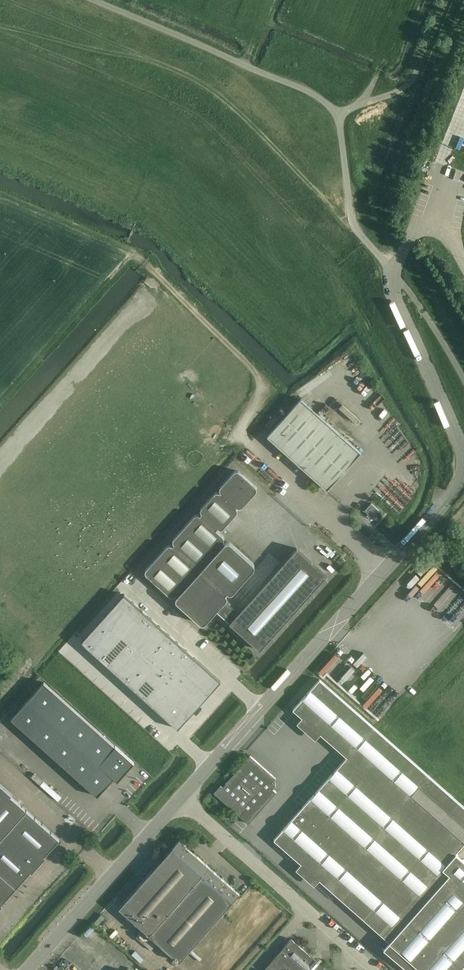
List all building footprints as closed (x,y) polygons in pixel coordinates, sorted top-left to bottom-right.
[(297,462),(331,425),(301,398),(267,436),(297,462)] [(331,425),(297,462),(327,489),(361,451),(331,425)] [(145,570),(145,572),(146,573),(146,574),(169,595),(171,596),(172,596),(174,596),(175,595),(177,596),(176,598),(176,600),(176,601),(177,602),(200,623),(201,623),(203,623),(205,623),(206,622),(216,611),(260,649),(326,575),(297,548),(238,612),(225,600),(226,599),(227,598),(227,596),(227,595),(226,593),(227,592),(229,593),(230,593),(232,592),(233,592),(253,569),(254,568),(254,567),(254,565),(254,564),(253,563),(231,543),(229,542),(228,542),(227,542),(226,542),(225,543),(223,541),(224,540),(224,538),(224,537),(223,535),(216,530),(218,528),(219,529),(220,529),(222,529),(223,528),(237,513),(237,512),(238,510),(237,508),(236,507),(237,507),(238,507),(240,507),(241,507),(242,506),(256,491),(257,490),(257,488),(256,487),(255,486),(239,471),(238,470),(236,470),(235,471),(234,472),(220,487),(219,488),(219,490),(220,491),(221,492),(220,493),(219,492),(217,492),(216,492),(215,493),(201,508),(200,509),(200,511),(201,512),(202,513),(200,515),(199,514),(197,514),(196,514),(194,515),(173,538),(173,540),(173,541),(173,543),(174,544),(172,545),(171,545),(170,544),(168,545),(167,546),(146,569),(145,570)] [(372,517),(379,510),(371,503),(365,510),(372,517)] [(341,565),(345,561),(345,560),(341,556),(337,561),(341,565)] [(124,594),(102,618),(111,626),(133,602),(124,594)] [(133,602),(111,626),(120,634),(142,610),(133,602)] [(142,610),(120,634),(129,642),(151,618),(142,610)] [(102,618),(81,642),(90,649),(111,626),(102,618)] [(151,618),(129,642),(138,650),(159,626),(151,618)] [(111,626),(90,649),(99,658),(120,634),(111,626)] [(159,626),(138,650),(147,658),(169,634),(159,626)] [(120,634),(99,658),(108,665),(129,642),(120,634)] [(169,634),(147,658),(156,666),(178,642),(169,634)] [(129,642),(108,665),(117,674),(138,650),(129,642)] [(178,642),(156,666),(165,674),(187,650),(178,642)] [(138,650),(117,674),(126,681),(147,658),(138,650)] [(187,650),(165,674),(174,682),(185,670),(196,658),(187,650)] [(147,658),(126,681),(135,690),(156,666),(147,658)] [(196,658),(185,670),(211,692),(221,681),(196,658)] [(156,666),(135,690),(144,698),(165,674),(156,666)] [(185,670),(174,682),(199,705),(211,692),(185,670)] [(165,674),(144,698),(153,706),(163,694),(174,682),(165,674)] [(274,839),(300,863),(301,863),(319,879),(389,942),(383,948),(408,969),(459,969),(463,964),(463,860),(456,853),(463,844),(463,806),(374,726),(320,679),(293,709),(302,717),(302,718),(320,734),(347,757),(274,839)] [(115,745),(44,682),(11,719),(97,796),(114,777),(117,781),(134,762),(115,745)] [(174,682),(163,694),(189,717),(199,705),(174,682)] [(163,694),(153,706),(178,728),(189,717),(163,694)] [(272,787),(271,782),(276,778),(250,755),(223,787),(221,785),(214,793),(249,823),(277,792),(272,787)] [(59,839),(11,795),(12,794),(0,783),(0,908),(3,905),(2,904),(30,871),(32,873),(46,857),(45,855),(59,839)] [(172,847),(119,908),(143,929),(136,937),(143,942),(149,935),(158,942),(179,962),(188,951),(191,949),(233,901),(239,894),(192,852),(179,840),(172,847)] [(291,939),(264,969),(265,969),(326,969),(291,939)]
